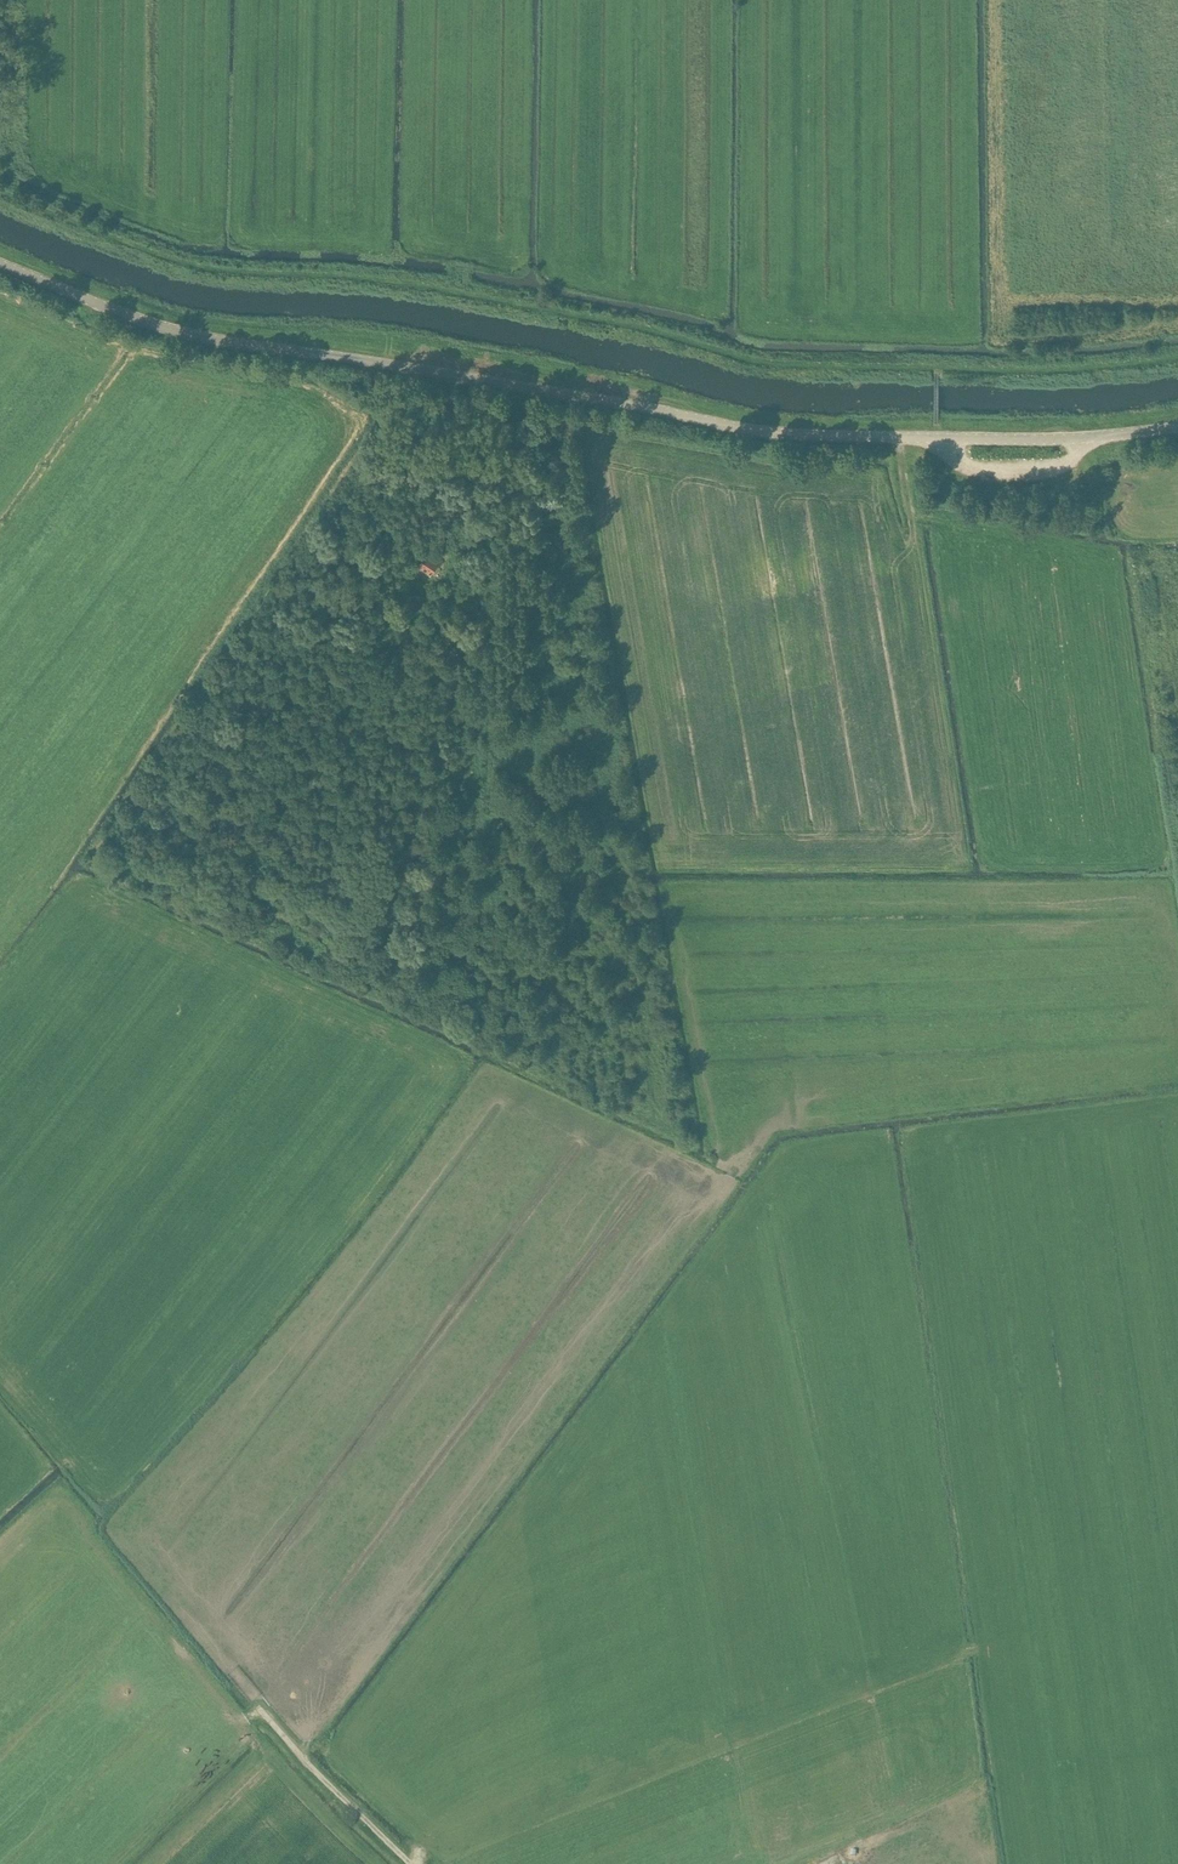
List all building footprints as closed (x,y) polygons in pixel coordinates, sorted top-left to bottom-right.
[(417,566),(430,575),(437,565),(439,566),(442,561),(428,551),(417,566)]
